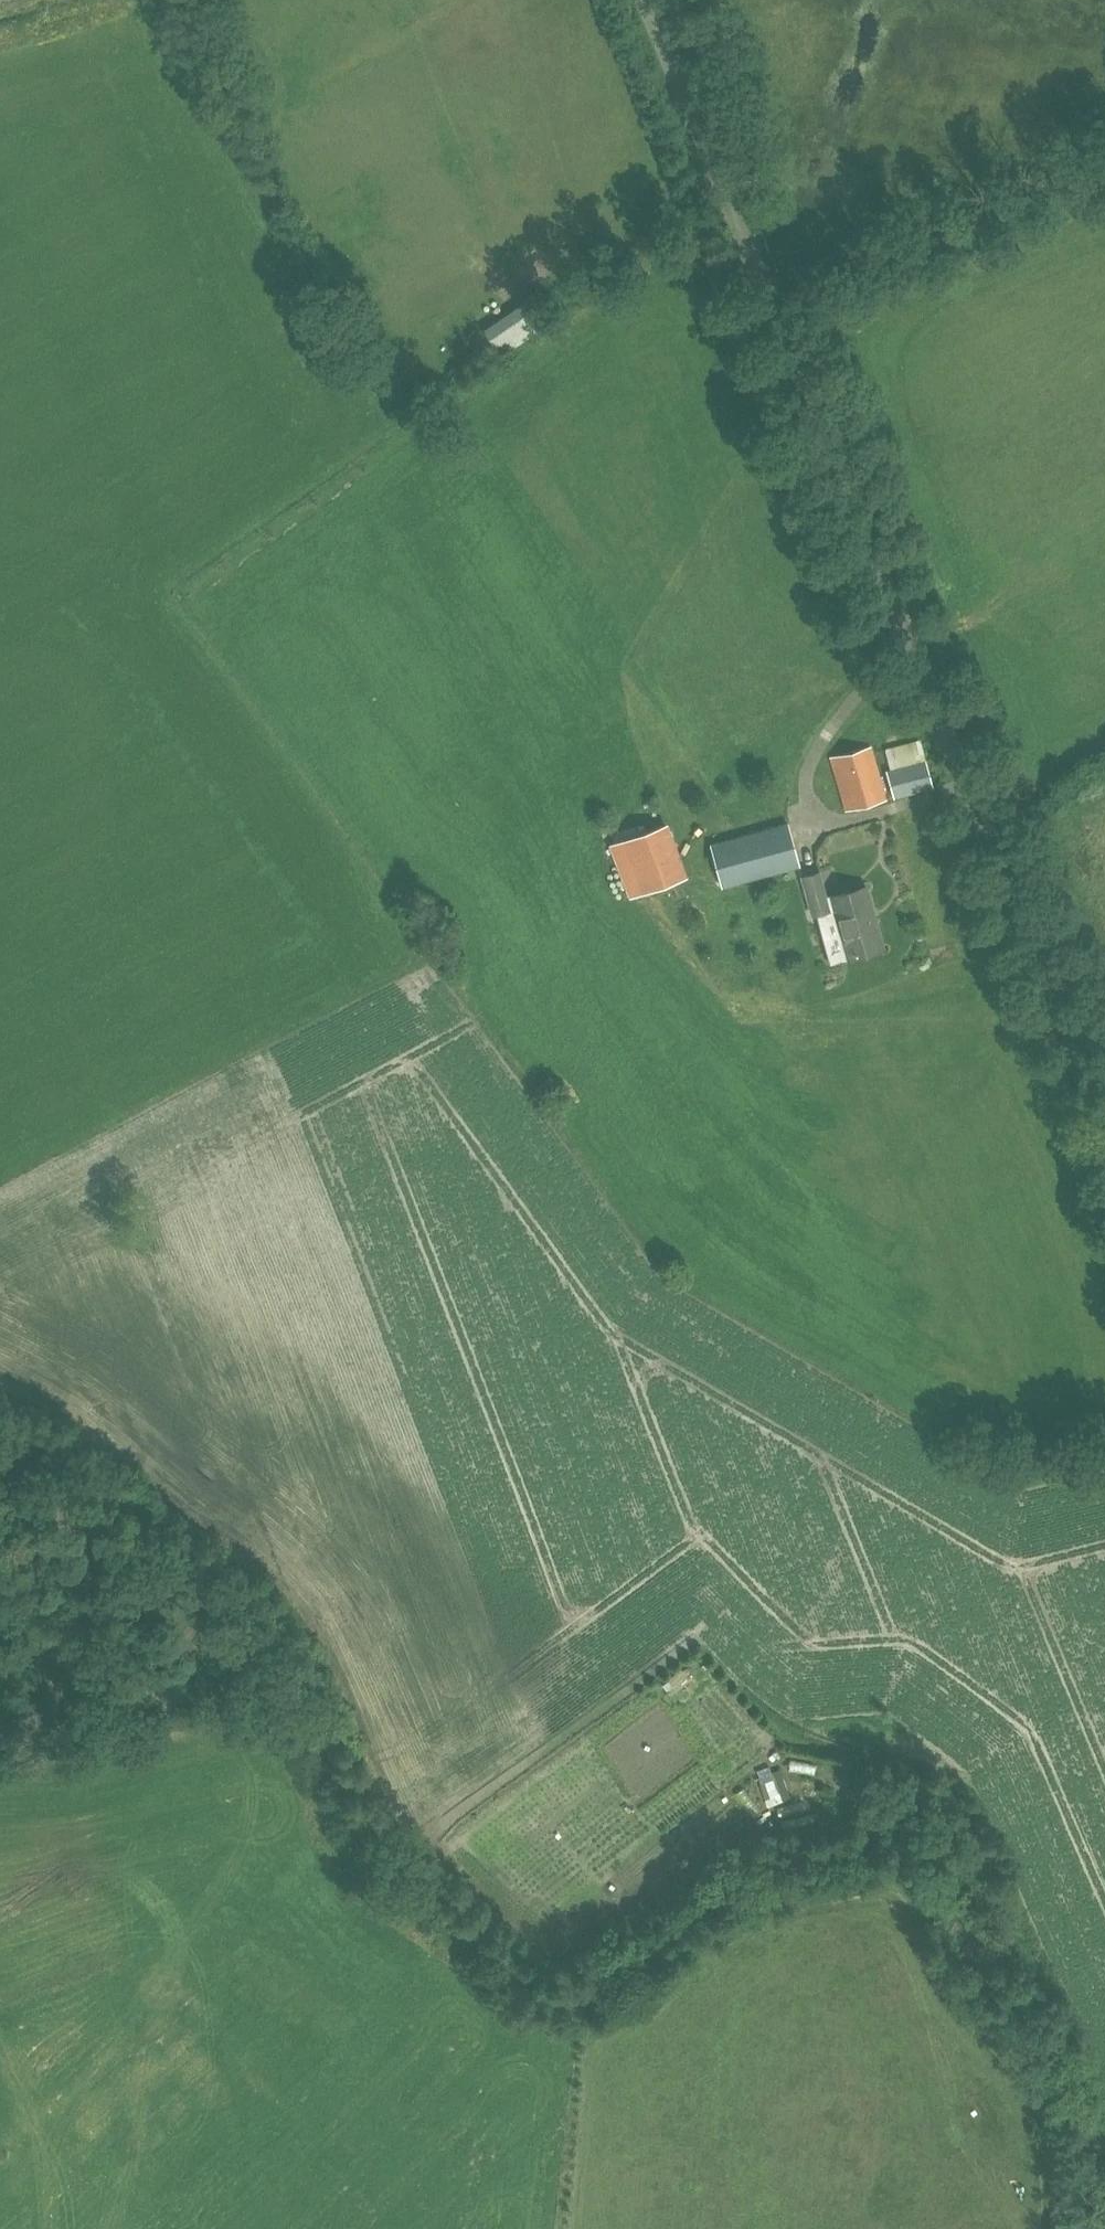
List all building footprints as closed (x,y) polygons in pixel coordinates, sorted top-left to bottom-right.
[(484,331),(485,333),(501,355),(517,343),(502,322),(500,319),(484,331)] [(888,799),(872,745),(833,757),(849,811),(888,799)] [(931,788),(925,761),(911,764),(887,770),(894,798),(931,788)] [(689,876),(669,823),(611,845),(631,898),(689,876)] [(801,866),(790,823),(712,844),(724,887),(801,866)] [(813,914),(830,910),(820,872),(803,877),(813,914)] [(868,886),(832,896),(849,957),(885,947),(868,886)] [(966,916),(956,919),(960,932),(970,928),(966,916)] [(795,1812),(796,1832),(818,1830),(817,1810),(795,1812)]
